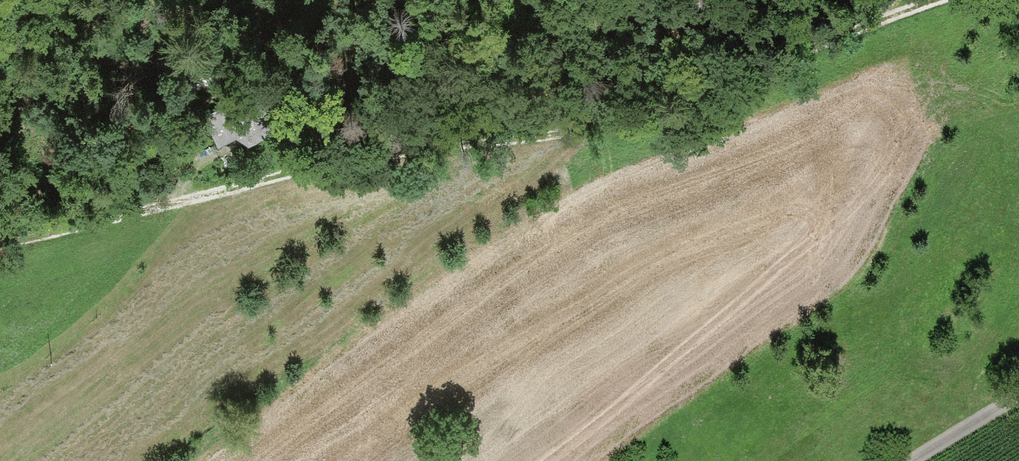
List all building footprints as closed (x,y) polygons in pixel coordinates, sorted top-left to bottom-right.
[(263,82),(204,111),(218,140),(236,131),(242,144),(284,124),(263,82)]
